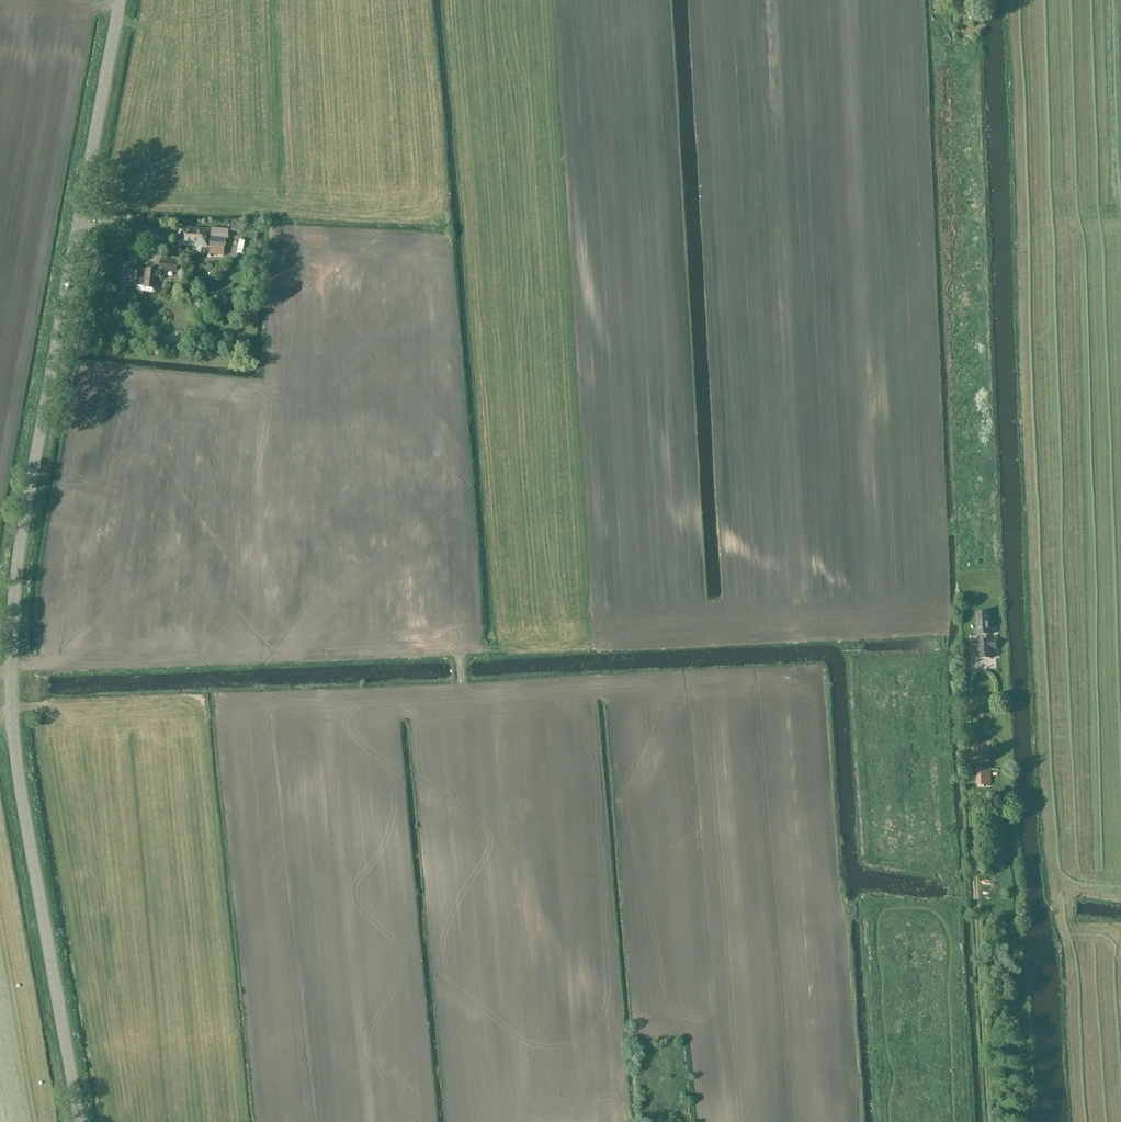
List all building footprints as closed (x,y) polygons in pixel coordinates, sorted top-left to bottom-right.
[(208,231),(181,229),(180,245),(203,247),(203,246),(207,246),(208,238),(208,231)] [(224,247),(225,239),(208,238),(207,246),(224,247)] [(177,261),(159,259),(158,271),(176,273),(177,261)] [(146,270),(125,268),(123,284),(144,287),(144,289),(153,290),(155,270),(146,269),(146,270)] [(990,635),(988,613),(975,614),(977,636),(978,642),(973,642),(974,651),(978,651),(978,660),(992,659),(991,650),(996,649),(995,640),(987,641),(986,635),(990,635)] [(990,786),(990,768),(976,768),(976,786),(990,786)]
